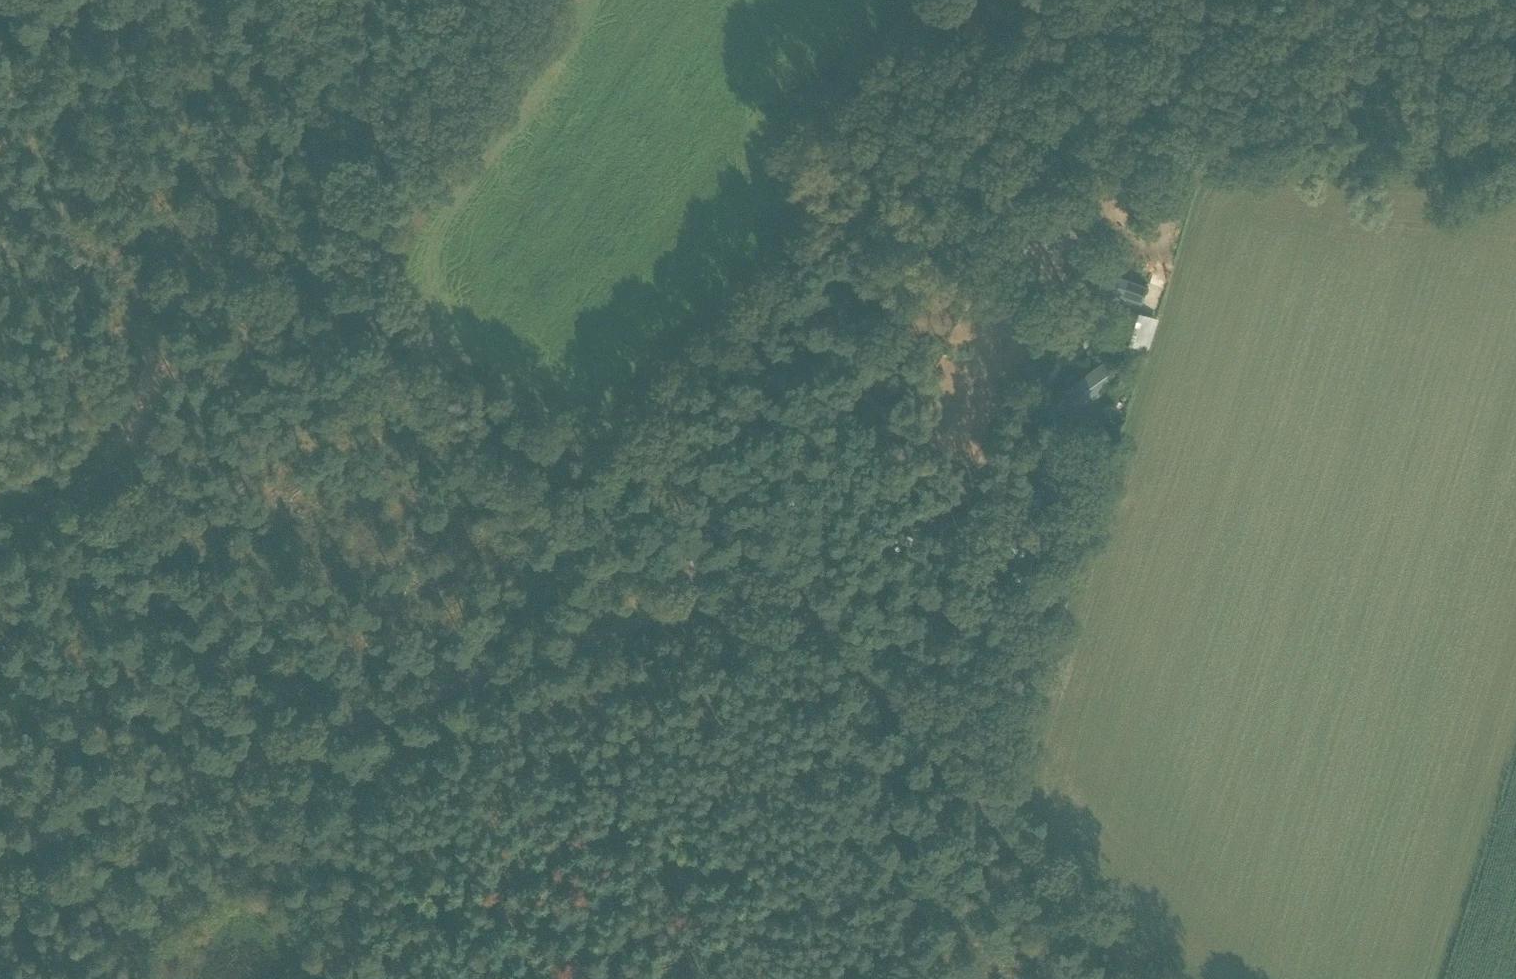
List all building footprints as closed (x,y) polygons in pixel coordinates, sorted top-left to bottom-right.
[(1104,289),(1141,302),(1147,286),(1109,273),(1104,289)] [(1115,340),(1118,341),(1114,353),(1131,358),(1135,347),(1143,349),(1153,317),(1126,308),(1115,340)] [(1107,361),(1065,392),(1054,399),(1066,416),(1119,378),(1107,361)]
